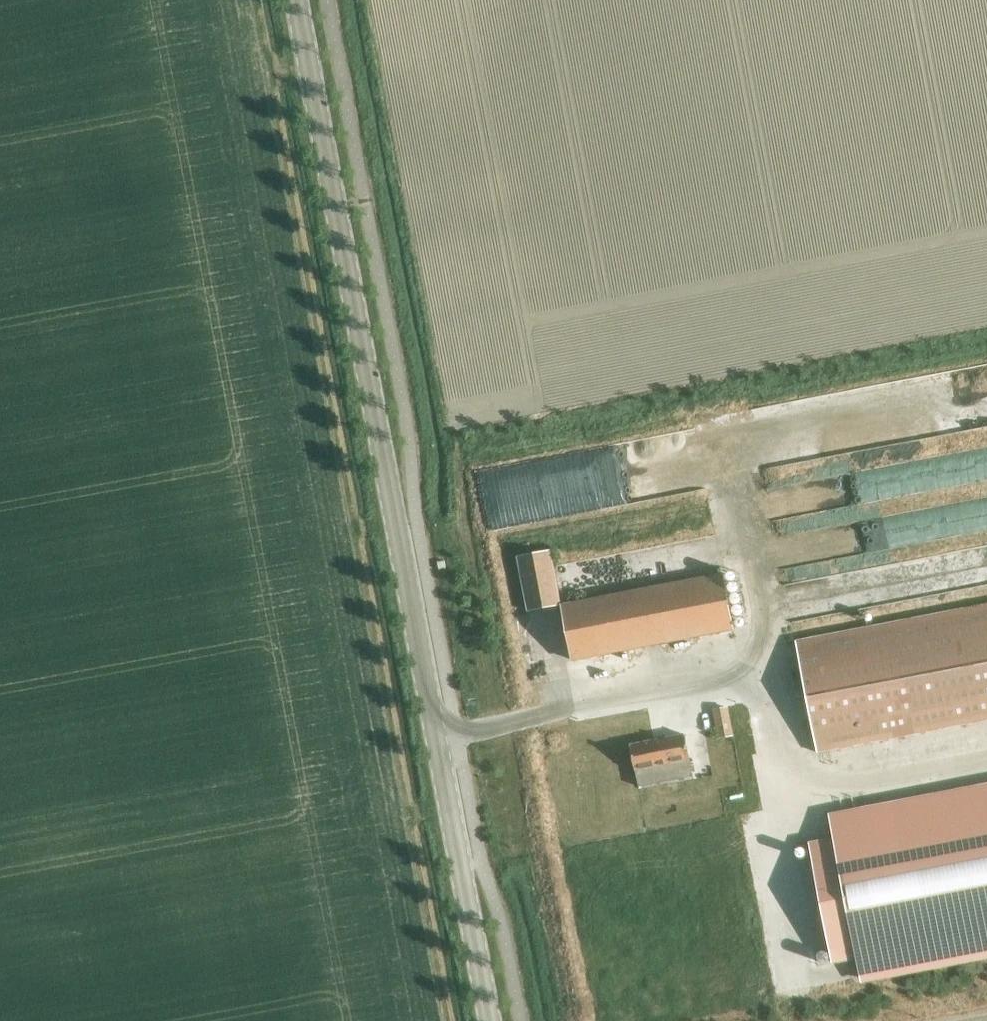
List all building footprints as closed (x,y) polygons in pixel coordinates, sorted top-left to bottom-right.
[(930,440),(933,468),(986,462),(986,434),(930,440)] [(550,551),(518,557),(529,613),(561,606),(550,551)] [(563,605),(573,661),(733,630),(722,575),(563,605)] [(796,642),(817,753),(986,720),(986,605),(796,642)] [(719,739),(733,736),(727,708),(713,711),(719,739)] [(636,771),(639,787),(693,777),(685,735),(630,746),(635,771),(636,771)] [(809,844),(832,964),(857,959),(860,979),(986,955),(986,790),(829,821),(833,839),(809,844)]
